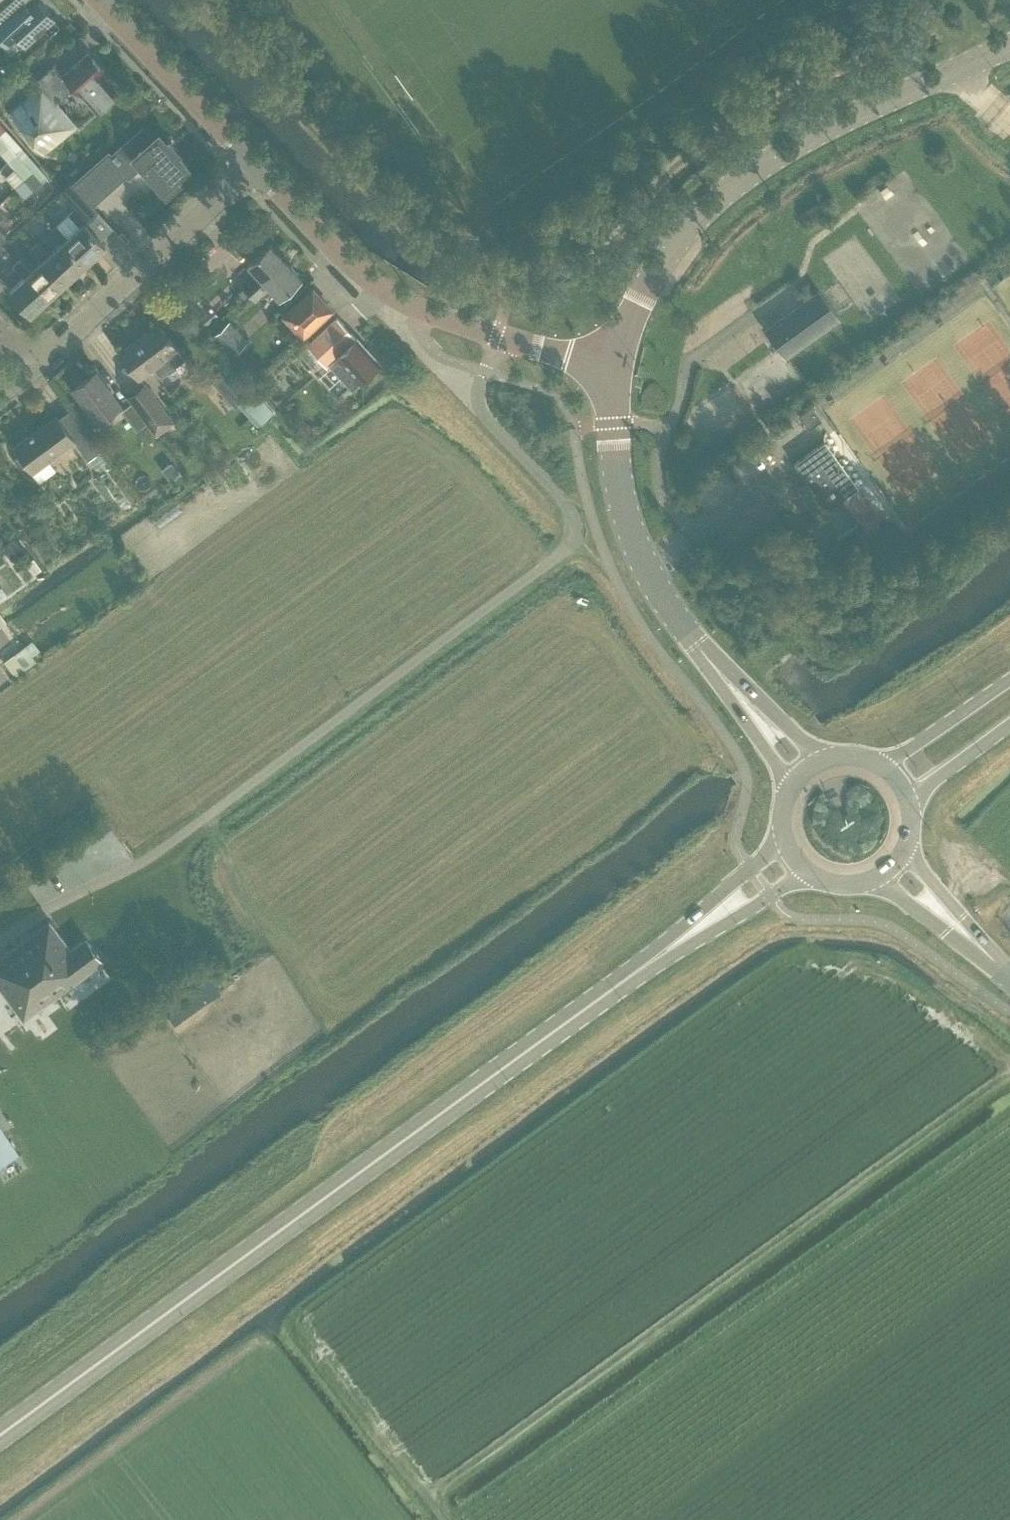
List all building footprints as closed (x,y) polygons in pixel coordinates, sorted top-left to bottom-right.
[(14,13),(0,27),(0,34),(16,51),(54,15),(39,0),(37,0),(18,17),(14,13)] [(14,13),(10,9),(21,0),(0,0),(0,13),(2,16),(0,18),(0,27),(14,13)] [(42,84),(10,110),(43,151),(75,125),(60,106),(56,101),(58,99),(67,90),(74,85),(96,109),(106,100),(118,90),(102,72),(104,70),(88,52),(65,73),(56,64),(42,76),(38,79),(42,84)] [(109,149),(73,182),(93,205),(127,175),(129,178),(139,169),(166,199),(182,186),(176,179),(192,165),(181,153),(182,151),(169,136),(167,138),(159,129),(152,135),(142,124),(112,152),(109,149)] [(0,134),(0,151),(2,152),(16,140),(6,129),(0,134)] [(15,167),(25,178),(39,166),(29,155),(24,148),(9,160),(15,167)] [(48,176),(39,166),(25,178),(35,189),(48,176)] [(64,187),(61,191),(76,207),(69,213),(80,225),(68,236),(65,239),(86,262),(89,264),(98,255),(96,253),(105,244),(85,222),(88,220),(87,219),(97,209),(93,205),(73,182),(71,181),(64,187)] [(61,242),(50,253),(46,255),(70,281),(79,273),(77,270),(86,262),(88,264),(89,264),(65,239),(68,236),(57,224),(50,230),(61,242)] [(70,282),(70,281),(46,255),(50,253),(38,241),(31,247),(43,259),(31,270),(28,272),(49,296),(67,279),(70,282)] [(257,272),(243,285),(250,293),(286,259),(270,242),(248,262),(257,272)] [(30,313),(49,296),(28,272),(31,270),(20,258),(13,264),(24,276),(9,290),(30,313)] [(302,276),(286,259),(250,293),(256,299),(267,289),(264,286),(268,283),(280,296),(302,276)] [(203,265),(183,283),(195,295),(214,278),(203,265)] [(313,290),(285,315),(301,334),(330,308),(313,290)] [(820,290),(803,302),(766,328),(788,357),(840,320),(820,290)] [(194,297),(184,305),(190,311),(199,303),(194,297)] [(309,344),(300,353),(313,367),(322,359),(327,364),(328,363),(351,388),(380,362),(337,314),(307,342),(309,344)] [(230,321),(214,335),(232,354),(247,340),(230,321)] [(159,322),(120,351),(139,377),(154,367),(161,376),(186,357),(169,335),(169,336),(159,322)] [(232,364),(213,381),(234,405),(238,402),(254,388),(232,364)] [(84,404),(85,403),(99,422),(121,405),(96,372),(73,388),(84,404)] [(137,427),(146,421),(151,427),(156,435),(174,422),(146,384),(128,397),(131,402),(123,408),(137,427)] [(254,388),(238,402),(257,424),(273,410),(254,388)] [(809,428),(822,418),(812,405),(800,415),(809,428)] [(75,440),(88,458),(99,450),(82,427),(72,434),(56,414),(15,445),(34,471),(75,440)] [(807,480),(797,487),(819,516),(859,487),(825,440),(794,463),(807,480)] [(99,450),(88,458),(96,469),(107,461),(99,450)] [(172,461),(162,468),(170,478),(180,470),(172,461)] [(853,492),(874,523),(889,513),(868,482),(853,492)] [(15,537),(2,546),(13,560),(25,551),(15,537)] [(0,958),(0,979),(0,987),(24,1019),(45,1003),(38,994),(48,985),(55,994),(54,995),(54,996),(57,994),(57,993),(56,994),(49,985),(60,977),(67,987),(102,961),(86,938),(71,950),(50,921),(0,958)] [(94,971),(79,981),(87,993),(102,984),(94,971)] [(19,1152),(0,1124),(0,1165),(19,1152)]
